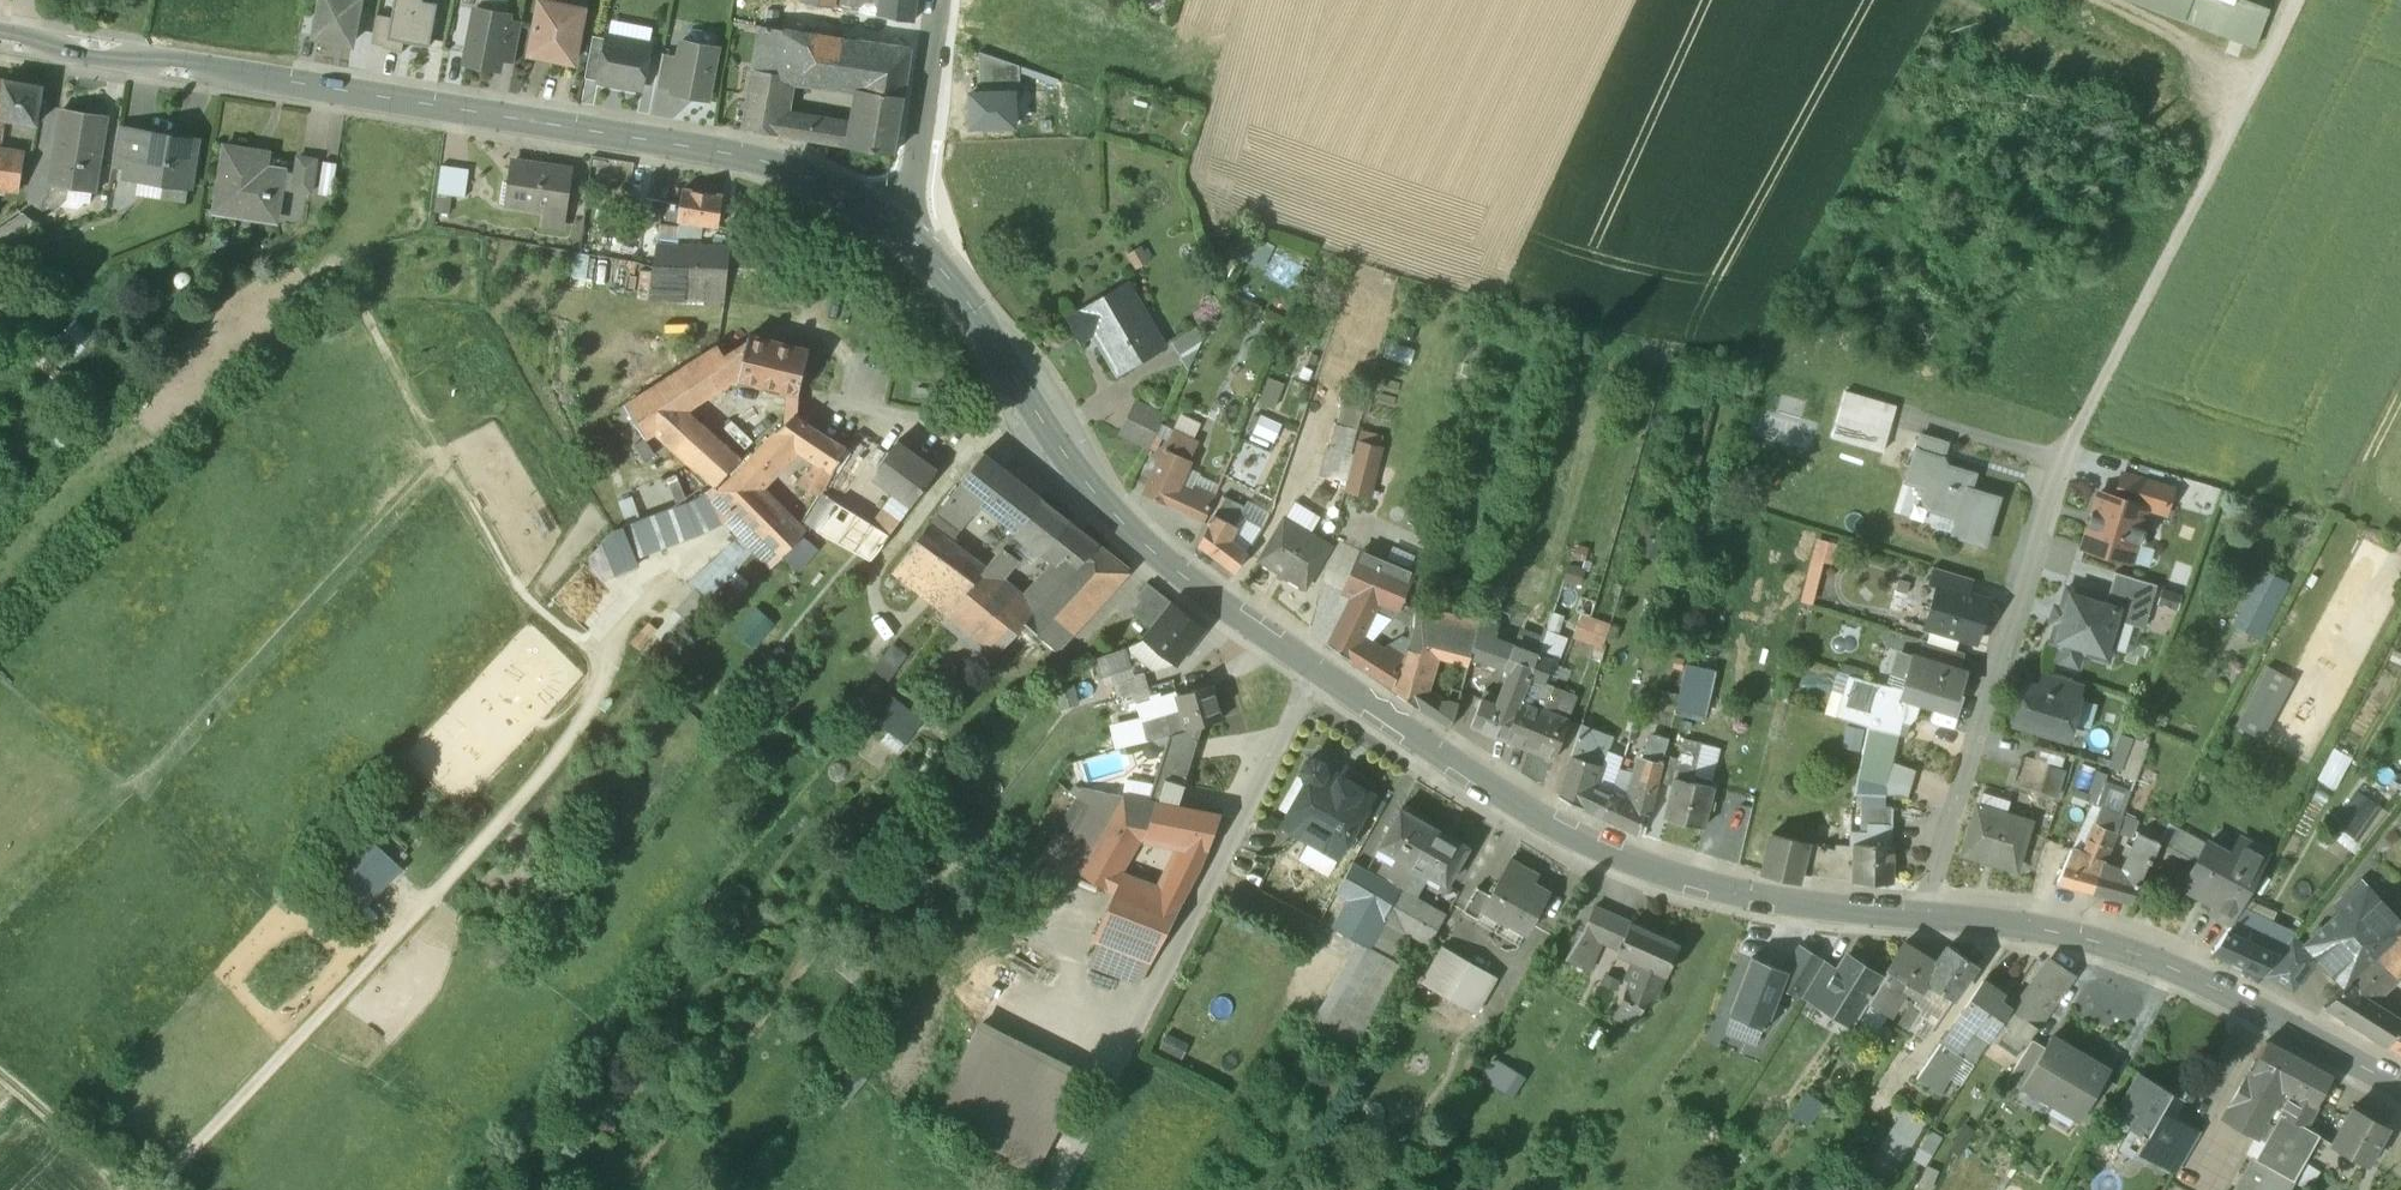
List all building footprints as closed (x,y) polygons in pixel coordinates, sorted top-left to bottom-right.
[(314,36),(351,44),(360,0),(321,0),(314,36)] [(391,17),(387,38),(404,41),(429,46),(438,3),(424,0),(394,0),(391,17)] [(503,0),(481,0),(479,9),(505,14),(508,1),(503,0)] [(832,7),(879,15),(881,0),(833,0),(832,7)] [(879,15),(913,21),(915,0),(881,0),(879,15)] [(2233,0),(2135,0),(2256,46),(2268,13),(2235,0),(2233,0)] [(563,6),(540,1),(536,25),(535,25),(535,29),(530,53),(573,61),(583,10),(563,6)] [(479,9),(476,8),(465,62),(498,69),(500,60),(508,18),(508,15),(505,14),(479,9)] [(391,17),(377,14),(371,42),(401,53),(404,41),(387,38),(391,17)] [(522,21),(508,18),(500,60),(514,63),(522,21)] [(800,32),(761,27),(753,69),(789,75),(796,79),(793,70),(800,32)] [(910,49),(800,32),(793,70),(796,79),(860,90),(860,89),(902,95),(910,49)] [(649,44),(607,36),(598,80),(641,89),(649,44)] [(717,47),(682,41),(679,57),(673,88),(672,92),(707,99),(717,47)] [(1013,93),(1021,93),(1020,67),(978,52),(981,94),(1013,93)] [(679,57),(662,54),(656,84),(673,88),(679,57)] [(789,75),(753,69),(743,129),(779,135),(779,134),(783,114),(789,75)] [(5,80),(0,112),(0,118),(4,119),(37,123),(42,85),(5,80)] [(902,95),(860,89),(852,147),(888,153),(890,157),(897,152),(894,149),(903,96),(902,95)] [(970,94),(971,127),(1014,126),(1013,93),(981,94),(970,94)] [(106,115),(62,109),(51,186),(94,192),(106,115)] [(817,120),(783,114),(779,134),(814,140),(817,120)] [(852,147),(855,126),(834,123),(831,143),(852,147)] [(148,137),(118,132),(113,167),(126,169),(127,170),(129,162),(145,164),(149,139),(148,139),(148,137)] [(196,141),(149,133),(148,137),(148,139),(149,139),(145,164),(129,162),(127,170),(126,169),(125,175),(165,181),(186,185),(188,185),(196,141)] [(285,169),(255,165),(257,150),(224,145),(214,212),(237,215),(238,209),(278,215),(285,169)] [(19,190),(25,152),(0,149),(0,187),(19,190)] [(316,160),(298,157),(293,189),(311,192),(316,160)] [(337,163),(323,161),(318,194),(332,196),(337,163)] [(571,170),(514,162),(507,204),(545,209),(562,212),(565,212),(571,170)] [(470,169),(442,165),(438,192),(466,196),(470,169)] [(186,185),(165,181),(162,197),(183,201),(186,185)] [(722,195),(681,189),(679,204),(677,220),(679,220),(718,226),(722,195)] [(679,204),(663,202),(660,222),(678,225),(679,220),(677,220),(679,204)] [(562,212),(545,209),(543,222),(561,225),(562,212)] [(730,245),(656,245),(654,266),(727,268),(730,245)] [(1147,259),(1138,246),(1124,254),(1132,268),(1147,259)] [(727,268),(654,266),(650,301),(723,303),(727,268)] [(1127,283),(1067,318),(1080,340),(1093,332),(1118,374),(1159,350),(1148,331),(1143,334),(1133,318),(1144,312),(1127,283)] [(1195,326),(1170,341),(1187,369),(1202,338),(1195,326)] [(808,350),(748,335),(744,350),(737,377),(798,392),(808,350)] [(717,346),(623,404),(644,437),(653,431),(687,409),(737,377),(744,350),(737,348),(724,356),(717,346)] [(1895,407),(1844,393),(1833,430),(1826,428),(1824,436),(1882,452),(1895,407)] [(1365,401),(1350,397),(1347,406),(1363,411),(1365,401)] [(1163,416),(1136,402),(1120,433),(1149,447),(1163,416)] [(1347,406),(1341,404),(1336,424),(1356,429),(1358,429),(1363,411),(1347,406)] [(734,451),(687,409),(653,431),(716,486),(741,458),(734,451)] [(769,438),(746,462),(763,477),(813,426),(796,416),(793,414),(769,438)] [(1259,414),(1254,433),(1276,439),(1282,421),(1259,414)] [(1336,424),(1329,448),(1326,448),(1320,475),(1346,481),(1353,454),(1350,454),(1356,429),(1336,424)] [(758,427),(734,451),(741,458),(746,462),(769,438),(758,427)] [(892,449),(860,431),(831,479),(863,497),(879,471),(894,450),(892,449)] [(1946,443),(1921,435),(1907,481),(1925,487),(1924,493),(1925,500),(1928,505),(1933,510),(1958,517),(1953,534),(1984,544),(1998,498),(1969,489),(1974,474),(1946,466),(1942,458),(1946,443)] [(829,436),(815,459),(832,470),(846,447),(829,436)] [(1382,447),(1358,441),(1346,489),(1370,496),(1382,447)] [(935,471),(897,442),(892,449),(894,450),(879,471),(889,479),(885,485),(911,505),(935,471)] [(1185,460),(1164,450),(1144,494),(1165,504),(1185,460)] [(1026,486),(983,452),(958,483),(959,484),(979,501),(1000,518),(1025,487),(1026,486)] [(815,459),(800,484),(809,488),(820,493),(832,470),(815,459)] [(718,490),(716,491),(733,508),(755,486),(763,477),(746,462),(718,490)] [(2172,489),(2122,474),(2115,497),(2145,506),(2145,507),(2165,513),(2172,489)] [(1200,475),(1182,512),(1203,522),(1220,485),(1200,475)] [(863,497),(831,479),(822,494),(836,501),(816,530),(869,561),(889,535),(854,512),(863,497)] [(979,501),(959,484),(937,513),(958,529),(979,501)] [(789,520),(755,486),(733,508),(744,520),(781,558),(790,546),(801,533),(789,520)] [(716,491),(718,490),(715,487),(705,493),(686,502),(625,525),(637,558),(721,525),(725,523),(738,536),(752,551),(770,569),(781,558),(744,520),(733,508),(716,491)] [(1025,487),(1000,518),(1017,531),(1042,499),(1025,487)] [(820,493),(809,488),(806,494),(816,500),(820,493)] [(2115,497),(2099,492),(2093,512),(2091,511),(2086,527),(2089,528),(2083,547),(2129,561),(2134,543),(2143,545),(2149,527),(2140,524),(2145,507),(2145,506),(2115,497)] [(1246,509),(1222,496),(1198,544),(1234,572),(1246,554),(1233,544),(1246,509)] [(1042,499),(1017,531),(1026,538),(1042,551),(1067,519),(1042,499)] [(1320,517),(1294,501),(1284,518),(1310,533),(1320,517)] [(806,516),(798,510),(789,520),(801,533),(804,529),(808,525),(803,521),(806,516)] [(958,529),(937,513),(928,524),(949,540),(958,529)] [(1284,518),(1258,560),(1305,588),(1331,546),(1310,533),(1284,518)] [(1067,519),(1042,551),(1056,562),(1065,552),(1083,531),(1067,519)] [(949,540),(928,524),(892,568),(932,600),(939,595),(953,608),(985,568),(949,540)] [(815,539),(804,529),(801,533),(790,546),(801,556),(815,539)] [(1017,531),(1003,546),(1012,554),(1026,538),(1017,531)] [(1083,531),(1065,552),(1078,564),(1098,544),(1083,531)] [(752,551),(738,536),(688,581),(710,599),(752,551)] [(1814,536),(1804,601),(1818,603),(1824,560),(1834,561),(1838,539),(1814,536)] [(1129,569),(1098,544),(1078,564),(1069,575),(1098,602),(1129,569)] [(1003,546),(985,568),(1000,579),(1017,558),(1012,554),(1003,546)] [(1415,557),(1393,547),(1386,562),(1409,571),(1415,557)] [(1386,562),(1361,551),(1344,592),(1354,596),(1354,595),(1374,604),(1375,604),(1377,598),(1398,607),(1413,573),(1409,571),(1386,562)] [(1056,562),(1035,588),(1022,598),(1015,592),(970,645),(989,661),(1025,623),(1069,575),(1078,564),(1065,552),(1056,562)] [(2234,624),(2265,638),(2292,579),(2261,566),(2234,624)] [(1972,579),(1933,567),(1927,585),(1937,588),(1938,586),(1967,595),(1972,579)] [(953,608),(951,610),(942,621),(943,622),(970,645),(1015,592),(1000,579),(985,568),(953,608)] [(2156,585),(2115,572),(2106,599),(2124,605),(2119,621),(2143,628),(2156,585)] [(1069,575),(1025,623),(1054,650),(1098,602),(1069,575)] [(1173,603),(1148,584),(1137,598),(1140,601),(1131,613),(1152,628),(1173,603)] [(1967,595),(1938,586),(1937,588),(1926,626),(1975,641),(1988,601),(1967,595)] [(2106,599),(2067,588),(2050,643),(2061,646),(2057,660),(2077,666),(2082,652),(2108,660),(2119,621),(2124,605),(2106,599)] [(2236,599),(2216,590),(2210,603),(2230,612),(2236,599)] [(1374,604),(1354,595),(1354,596),(1328,645),(1357,664),(1369,642),(1358,638),(1376,604),(1375,604),(1374,604)] [(1204,629),(1173,603),(1152,628),(1143,638),(1175,664),(1204,629)] [(1413,634),(1406,655),(1435,654),(1438,646),(1471,655),(1479,624),(1417,605),(1413,634)] [(752,608),(736,628),(751,640),(768,620),(752,608)] [(1581,611),(1572,636),(1603,646),(1611,622),(1581,611)] [(1564,616),(1553,612),(1547,630),(1557,634),(1564,616)] [(1471,655),(1489,662),(1496,641),(1491,639),(1495,628),(1479,624),(1471,655)] [(1962,653),(1923,640),(1918,656),(1958,668),(1962,653)] [(1537,656),(1496,641),(1489,662),(1510,669),(1529,677),(1537,656)] [(893,642),(874,666),(891,679),(910,654),(893,642)] [(1126,647),(1104,654),(1112,681),(1133,674),(1126,647)] [(1388,648),(1381,653),(1372,673),(1392,686),(1403,654),(1388,648)] [(1393,693),(1417,708),(1435,654),(1406,655),(1393,693)] [(1918,656),(1912,655),(1899,698),(1920,704),(1956,715),(1961,696),(1958,695),(1965,671),(1958,668),(1918,656)] [(1714,670),(1687,663),(1676,709),(1703,716),(1714,670)] [(2234,724),(2265,740),(2297,679),(2265,663),(2234,724)] [(1529,677),(1510,669),(1505,680),(1525,688),(1529,677)] [(1133,674),(1112,681),(1117,697),(1126,695),(1148,688),(1143,671),(1133,674)] [(2083,684),(2042,671),(2037,687),(2072,697),(2071,699),(2078,701),(2083,684)] [(1877,684),(1854,677),(1841,719),(1868,727),(1877,684)] [(1505,680),(1492,712),(1482,708),(1475,726),(1506,739),(1521,700),(1525,688),(1505,680)] [(1554,686),(1542,681),(1533,704),(1545,709),(1554,686)] [(2037,687),(2025,683),(2013,723),(2062,737),(2068,734),(2071,723),(2068,717),(2066,716),(2071,699),(2072,697),(2037,687)] [(1210,684),(1176,694),(1181,712),(1186,729),(1200,725),(1220,719),(1210,684)] [(1901,689),(1877,684),(1868,727),(1862,755),(1892,762),(1899,734),(1905,736),(1907,735),(1909,726),(1908,725),(1901,723),(1905,704),(1897,702),(1899,698),(1901,689)] [(1447,699),(1440,700),(1434,717),(1450,727),(1457,711),(1462,690),(1451,687),(1447,699)] [(1152,701),(1148,688),(1126,695),(1129,708),(1152,701)] [(920,719),(885,690),(865,713),(901,742),(920,719)] [(1440,700),(1423,691),(1417,708),(1434,717),(1440,700)] [(1899,698),(1897,702),(1905,704),(1901,723),(1908,725),(1909,726),(1916,718),(1920,704),(1899,698)] [(1533,704),(1521,700),(1506,739),(1530,749),(1545,709),(1533,704)] [(1545,709),(1530,749),(1553,758),(1569,719),(1545,709)] [(1181,712),(1143,724),(1147,740),(1166,735),(1186,729),(1181,712)] [(1612,736),(1581,724),(1571,755),(1600,767),(1612,736)] [(1186,729),(1166,735),(1162,748),(1190,757),(1200,725),(1186,729)] [(1664,741),(1649,737),(1646,750),(1661,754),(1664,741)] [(2148,744),(2133,738),(2121,774),(2136,780),(2148,744)] [(1681,750),(1674,780),(1690,783),(1700,744),(1684,740),(1681,750)] [(2064,754),(2039,746),(2035,759),(2061,767),(2064,754)] [(1681,750),(1667,747),(1665,755),(1663,763),(1658,782),(1672,786),(1674,780),(1681,750)] [(1190,757),(1162,748),(1146,799),(1155,801),(1175,805),(1190,757)] [(2333,748),(2318,780),(2335,788),(2351,756),(2333,748)] [(1661,754),(1646,750),(1644,758),(1663,763),(1665,755),(1661,754)] [(1600,767),(1571,755),(1566,773),(1593,786),(1600,767)] [(1892,762),(1862,755),(1858,776),(1885,782),(1892,762)] [(1340,784),(1324,775),(1325,772),(1323,763),(1314,758),(1305,761),(1301,769),(1303,778),(1305,779),(1280,824),(1310,841),(1314,833),(1342,849),(1373,795),(1343,778),(1340,784)] [(1644,758),(1643,758),(1630,803),(1644,810),(1650,813),(1658,782),(1663,763),(1644,758)] [(2098,772),(2088,801),(2097,804),(2108,776),(2098,772)] [(1593,786),(1566,773),(1559,795),(1584,808),(1593,786)] [(1690,783),(1674,780),(1672,786),(1664,819),(1703,828),(1712,789),(1690,783)] [(1123,795),(1081,786),(1045,849),(1079,870),(1111,815),(1123,795)] [(1630,803),(1593,786),(1584,808),(1637,834),(1644,810),(1630,803)] [(2334,822),(2358,844),(2387,813),(2363,791),(2334,822)] [(2010,801),(1982,792),(1978,806),(2006,815),(2010,801)] [(1885,795),(1861,794),(1862,807),(1885,807),(1885,795)] [(1146,799),(1123,795),(1111,815),(1143,834),(1155,801),(1146,799)] [(1175,805),(1155,801),(1143,834),(1181,843),(1208,849),(1220,815),(1175,805)] [(2006,815),(1978,806),(1963,854),(2015,870),(2030,822),(2006,815)] [(1885,807),(1862,807),(1861,825),(1886,826),(1893,825),(1893,807),(1885,807)] [(2122,815),(2101,807),(2081,853),(2071,848),(2056,883),(2091,892),(2100,872),(2117,832),(2116,832),(2122,815)] [(1433,827),(1400,808),(1379,846),(1379,847),(1396,856),(1412,865),(1433,827)] [(1111,815),(1079,870),(1114,891),(1120,875),(1114,873),(1133,840),(1143,834),(1111,815)] [(2122,815),(2116,832),(2117,832),(2127,836),(2133,819),(2122,815)] [(2160,830),(2137,821),(2130,842),(2132,843),(2128,852),(2146,861),(2160,830)] [(1886,826),(1861,825),(1861,831),(1850,831),(1849,852),(1854,852),(1854,853),(1855,853),(1854,881),(1893,881),(1894,846),(1886,846),(1886,826)] [(1468,847),(1433,827),(1412,865),(1428,875),(1446,885),(1468,847)] [(1808,843),(1771,834),(1762,872),(1799,880),(1801,874),(1808,843)] [(2231,857),(2206,843),(2181,887),(2215,906),(2211,912),(2232,923),(2270,855),(2240,839),(2231,857)] [(1208,849),(1181,843),(1172,862),(1159,890),(1120,875),(1114,891),(1093,940),(1097,942),(1151,962),(1200,865),(1208,849)] [(1837,850),(1808,843),(1801,874),(1835,878),(1837,850)] [(367,914),(407,869),(378,844),(338,888),(367,914)] [(1396,856),(1379,847),(1375,854),(1391,863),(1396,856)] [(2146,861),(2128,852),(2117,876),(2100,872),(2091,892),(2129,899),(2146,861)] [(1538,874),(1510,858),(1490,893),(1483,906),(1484,906),(1526,931),(1548,893),(1532,884),(1538,874)] [(1353,862),(1336,891),(1349,898),(1349,899),(1362,877),(1366,870),(1353,862)] [(1284,876),(1263,865),(1255,882),(1276,893),(1284,876)] [(1428,875),(1412,865),(1395,896),(1411,905),(1415,898),(1428,875)] [(1395,896),(1362,877),(1349,899),(1349,898),(1332,927),(1346,936),(1358,943),(1366,947),(1367,946),(1395,896)] [(2305,945),(2317,958),(2344,987),(2375,958),(2400,935),(2400,925),(2360,882),(2335,905),(2341,912),(2305,945)] [(1477,886),(1464,909),(1478,917),(1484,906),(1483,906),(1490,893),(1477,886)] [(1411,905),(1395,896),(1367,946),(1387,958),(1388,957),(1403,929),(1415,936),(1431,907),(1415,898),(1411,905)] [(1445,915),(1431,907),(1415,936),(1429,944),(1445,915)] [(1612,916),(1593,907),(1583,932),(1603,941),(1612,916)] [(1678,946),(1612,916),(1603,941),(1639,957),(1637,962),(1663,974),(1666,975),(1678,946)] [(1583,932),(1565,960),(1575,965),(1576,963),(1589,969),(1603,941),(1583,932)] [(2277,956),(2226,933),(2212,952),(2262,975),(2277,956)] [(2375,958),(2395,977),(2400,971),(2400,935),(2375,958)] [(2304,946),(2291,942),(2289,941),(2277,956),(2262,975),(2293,991),(2317,958),(2305,945),(2304,946)] [(1151,962),(1097,942),(1090,963),(1140,982),(1151,962)] [(1387,958),(1367,946),(1366,947),(1358,943),(1310,1026),(1352,1049),(1401,964),(1388,957),(1387,958)] [(1883,978),(1868,1000),(1869,1001),(1889,1013),(1914,975),(1925,958),(1903,944),(1883,978)] [(1824,961),(1799,945),(1784,970),(1788,971),(1781,989),(1802,997),(1824,961)] [(1948,946),(1925,982),(1927,984),(1952,1000),(1976,965),(1948,946)] [(1495,976),(1444,947),(1423,984),(1474,1013),(1495,976)] [(1883,978),(1847,956),(1838,969),(1817,1003),(1818,1004),(1853,1025),(1869,1001),(1868,1000),(1883,978)] [(1784,970),(1752,957),(1729,1015),(1765,1029),(1781,989),(1788,971),(1784,970)] [(2344,987),(2323,1006),(2346,1021),(2369,1001),(2395,977),(2375,958),(2344,987)] [(2052,960),(2014,1014),(2036,1027),(2037,1028),(2074,975),(2052,960)] [(1824,961),(1802,997),(1817,1007),(1818,1004),(1817,1003),(1838,969),(1824,961)] [(1663,974),(1637,962),(1630,978),(1632,979),(1628,987),(1623,1000),(1641,1009),(1653,991),(1654,989),(1656,990),(1663,974)] [(1952,1000),(1927,984),(1913,1005),(1921,1011),(1918,1015),(1935,1026),(1952,1000)] [(1979,988),(1958,1018),(1985,1037),(2006,1007),(1992,997),(1993,996),(1984,989),(1983,991),(1979,988)] [(1623,1000),(1612,1018),(1629,1026),(1641,1009),(1623,1000)] [(2364,1032),(2384,1010),(2369,1001),(2346,1021),(2364,1032)] [(1913,1005),(1912,1004),(1900,1024),(1909,1031),(1918,1015),(1921,1011),(1913,1005)] [(2364,1032),(2387,1046),(2400,1028),(2400,1021),(2384,1010),(2364,1032)] [(2036,1027),(2014,1014),(2006,1026),(2027,1040),(2036,1027)] [(1935,1026),(1918,1015),(1909,1031),(1925,1040),(1935,1026)] [(1985,1037),(1958,1018),(1949,1032),(1955,1036),(1948,1048),(1969,1061),(1986,1037),(1985,1037)] [(2027,1040),(2006,1026),(2000,1035),(2021,1049),(2027,1040)] [(1083,1082),(976,1027),(955,1069),(1062,1123),(1083,1082)] [(2387,1046),(2400,1055),(2400,1028),(2387,1046)] [(2045,1047),(2022,1085),(2024,1086),(2027,1081),(2053,1097),(2050,1102),(2051,1102),(2079,1054),(2051,1037),(2045,1047)] [(2032,1040),(2008,1077),(2022,1085),(2045,1047),(2032,1040)] [(2332,1078),(2266,1042),(2250,1070),(2266,1079),(2317,1106),(2332,1078)] [(2108,1070),(2079,1054),(2051,1102),(2052,1102),(2054,1098),(2081,1113),(2078,1118),(2079,1119),(2108,1070)] [(1507,1096),(1522,1075),(1503,1061),(1488,1083),(1507,1096)] [(1062,1123),(955,1069),(932,1113),(1039,1167),(1062,1123)] [(2249,1070),(2223,1116),(2258,1136),(2268,1118),(2264,1116),(2251,1109),(2258,1095),(2266,1079),(2250,1070),(2249,1070)] [(2170,1092),(2140,1074),(2122,1105),(2129,1109),(2121,1122),(2130,1127),(2130,1128),(2138,1132),(2135,1137),(2140,1141),(2135,1150),(2158,1164),(2182,1122),(2160,1109),(2170,1092)] [(2317,1106),(2266,1079),(2258,1095),(2272,1102),(2284,1108),(2281,1114),(2305,1127),(2317,1106)] [(2272,1102),(2258,1095),(2251,1109),(2264,1116),(2272,1102)] [(1922,1105),(1907,1096),(1899,1107),(1915,1116),(1922,1105)] [(2284,1108),(2272,1102),(2264,1116),(2268,1118),(2258,1136),(2266,1141),(2281,1114),(2284,1108)] [(2387,1128),(2351,1108),(2332,1144),(2367,1163),(2387,1128)] [(2305,1127),(2281,1114),(2266,1141),(2256,1160),(2293,1180),(2319,1135),(2305,1127)] [(2182,1122),(2158,1164),(2173,1172),(2197,1130),(2182,1122)] [(1940,1139),(1918,1125),(1894,1161),(1916,1175),(1940,1139)] [(2256,1160),(2248,1161),(2232,1189),(2288,1189),(2293,1180),(2256,1160)]
